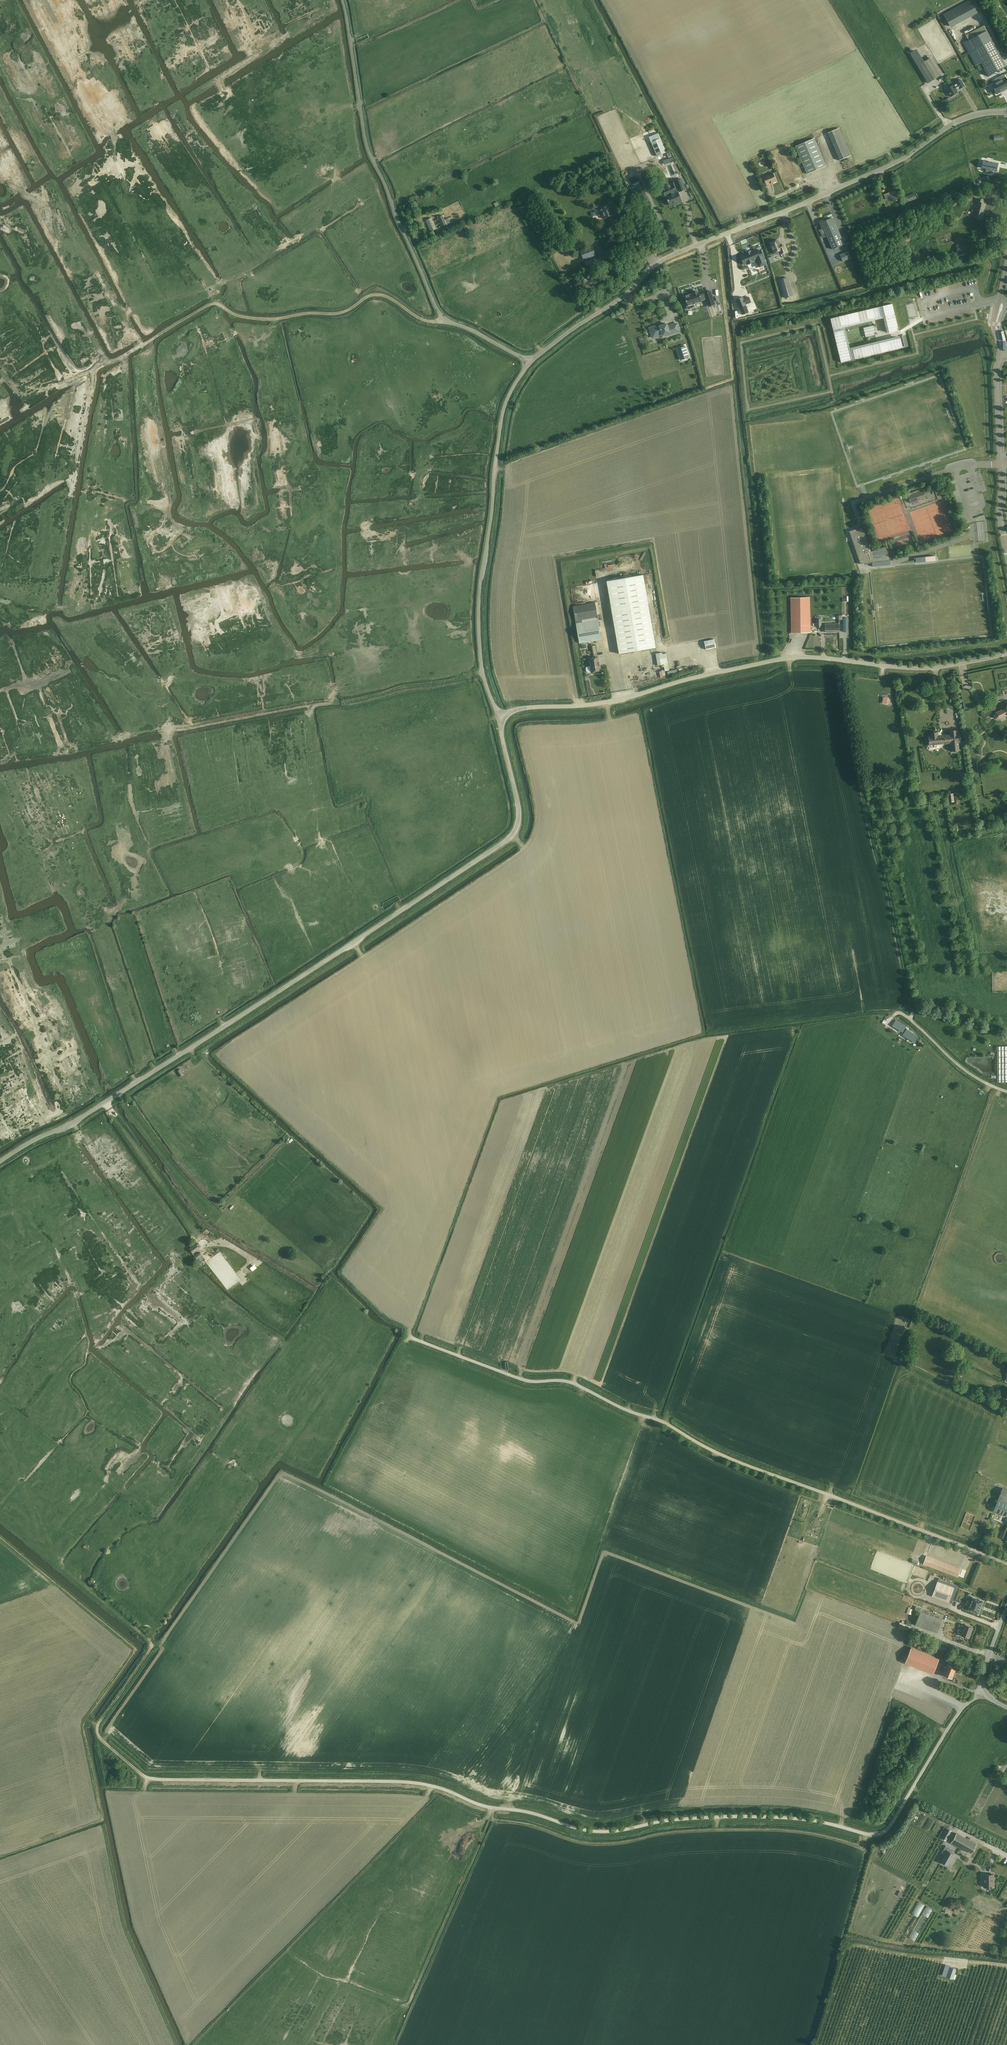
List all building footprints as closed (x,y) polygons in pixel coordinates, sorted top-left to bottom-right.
[(950,26),(976,12),(970,1),(944,15),(950,26)] [(937,13),(945,29),(948,27),(940,11),(937,13)] [(975,65),(976,66),(981,63),(988,76),(1006,66),(984,26),(966,35),(969,41),(964,44),(969,53),(975,65)] [(930,58),(924,62),(916,49),(910,53),(928,83),(941,75),(930,58)] [(991,85),(996,94),(1005,89),(1006,88),(1006,80),(1006,77),(1005,78),(1003,74),(998,77),(1000,80),(991,85)] [(960,89),(964,86),(961,80),(956,82),(957,84),(954,85),(953,85),(946,89),(951,97),(958,93),(956,90),(959,88),(960,89)] [(667,152),(658,133),(649,137),(651,142),(650,142),(656,157),(667,152)] [(807,174),(826,166),(814,139),(796,146),(807,174)] [(836,151),(840,160),(851,156),(847,146),(836,151)] [(983,160),(982,168),(986,169),(985,172),(990,173),(991,170),(996,171),(998,163),(992,162),(991,163),(988,162),(988,161),(985,160),(985,161),(983,160)] [(770,184),(777,181),(773,173),(763,177),(767,186),(771,185),(770,184)] [(671,195),(666,196),(670,205),(681,201),(678,192),(679,192),(686,189),(683,182),(682,180),(682,179),(675,182),(674,183),(676,188),(669,191),(671,195)] [(639,184),(630,189),(633,195),(642,190),(639,184)] [(893,200),(898,198),(895,190),(884,195),(886,199),(883,200),(886,206),(889,205),(888,203),(891,201),(892,203),(893,202),(893,200)] [(982,220),(986,204),(983,203),(984,200),(977,198),(976,202),(977,202),(973,217),(982,220)] [(609,202),(611,207),(609,207),(609,206),(601,209),(599,206),(598,206),(597,207),(596,208),(596,209),(595,210),(596,211),(597,216),(601,215),(603,218),(612,215),(612,216),(617,214),(612,202),(614,202),(613,200),(609,202)] [(443,215),(438,217),(442,226),(446,225),(447,226),(447,227),(449,226),(451,225),(449,218),(445,220),(443,215)] [(431,231),(436,229),(432,218),(426,220),(431,231)] [(824,221),(819,223),(822,229),(824,228),(833,249),(844,244),(834,221),(833,218),(824,222),(824,221)] [(778,240),(770,243),(774,252),(775,254),(777,255),(781,254),(787,252),(784,245),(781,246),(778,240)] [(968,252),(966,244),(957,247),(958,255),(968,252)] [(592,246),(580,251),(584,260),(596,255),(592,246)] [(747,253),(742,256),(745,264),(748,262),(748,264),(754,261),(754,260),(758,259),(760,266),(767,264),(764,256),(762,250),(758,251),(758,250),(752,252),(751,250),(747,252),(747,253)] [(849,251),(840,255),(843,262),(851,258),(849,251)] [(606,261),(614,258),(612,252),(604,255),(606,261)] [(603,255),(585,262),(587,268),(599,263),(605,261),(603,255)] [(757,269),(741,274),(747,290),(762,285),(757,269)] [(787,278),(779,280),(784,298),(792,295),(787,278)] [(693,294),(685,296),(688,306),(687,306),(688,310),(695,307),(694,304),(701,301),(702,301),(707,300),(709,306),(715,304),(711,291),(704,293),(705,294),(699,295),(698,292),(697,291),(693,293),(693,294)] [(742,297),(736,299),(742,314),(748,312),(745,304),(751,302),(749,297),(743,299),(742,297)] [(892,304),(883,306),(885,315),(894,313),(892,304)] [(895,340),(900,338),(900,335),(888,338),(877,341),(850,348),(845,327),(872,320),(883,317),(887,333),(889,333),(888,329),(887,324),(885,315),(883,306),(878,307),(880,316),(874,318),(868,319),(859,322),(851,324),(842,326),(833,328),(834,332),(843,330),(845,336),(846,342),(848,351),(850,360),(855,359),(853,350),(862,347),(871,345),(880,343),(888,341),(895,340)] [(878,307),(872,309),(874,318),(880,316),(878,307)] [(872,309),(866,310),(868,319),(874,318),(872,309)] [(866,310),(857,312),(859,322),(868,319),(866,310)] [(857,312),(848,314),(851,324),(859,322),(857,312)] [(894,313),(885,315),(887,324),(896,322),(894,313)] [(848,314),(839,316),(842,326),(851,324),(848,314)] [(839,316),(831,319),(833,328),(842,326),(839,316)] [(896,322),(887,324),(888,329),(889,333),(899,331),(896,322)] [(665,334),(666,336),(680,331),(677,323),(668,326),(667,324),(662,325),(662,324),(650,328),(653,338),(658,336),(659,336),(659,337),(661,338),(662,337),(663,336),(663,335),(665,334)] [(873,326),(864,328),(866,337),(875,335),(873,326)] [(843,330),(834,332),(835,339),(845,336),(843,330)] [(845,336),(835,339),(837,345),(846,342),(845,336)] [(895,340),(888,341),(891,350),(903,348),(900,338),(895,340)] [(888,341),(880,343),(882,353),(891,350),(888,341)] [(846,342),(837,345),(839,354),(848,351),(846,342)] [(880,343),(871,345),(873,355),(882,353),(880,343)] [(871,345),(862,347),(864,357),(873,355),(871,345)] [(685,346),(677,349),(681,359),(681,360),(689,357),(689,356),(685,346)] [(862,347),(853,350),(855,359),(864,357),(862,347)] [(848,351),(839,354),(841,362),(850,360),(848,351)] [(907,494),(908,496),(911,503),(926,498),(924,491),(920,492),(920,489),(907,494)] [(972,516),(974,522),(983,520),(982,514),(972,516)] [(977,541),(985,540),(983,521),(975,522),(977,541)] [(886,546),(873,550),(871,551),(863,526),(849,531),(860,564),(859,564),(895,560),(891,560),(886,546)] [(911,535),(896,540),(898,547),(913,543),(911,535)] [(607,581),(619,654),(656,648),(643,575),(607,581)] [(791,633),(810,632),(810,597),(791,598),(791,633)] [(573,606),(579,643),(596,640),(598,640),(602,639),(595,602),(573,606)] [(825,632),(839,632),(839,624),(825,624),(825,632)] [(704,641),(706,649),(716,647),(714,639),(704,641)] [(662,652),(656,653),(658,666),(664,665),(665,670),(665,671),(669,670),(666,653),(662,654),(662,652)] [(586,668),(586,669),(586,671),(587,672),(588,672),(592,672),(601,670),(598,657),(589,659),(591,666),(587,667),(586,668)] [(1006,706),(1003,709),(996,712),(994,715),(996,718),(999,719),(1006,715),(1006,706)] [(931,736),(928,737),(929,745),(946,743),(950,742),(951,742),(952,751),(953,751),(954,752),(955,752),(956,752),(957,751),(958,751),(959,750),(958,742),(961,742),(960,734),(957,734),(957,730),(950,731),(950,735),(949,735),(945,736),(945,735),(941,735),(940,735),(940,734),(939,733),(938,733),(937,732),(931,733),(931,736)] [(896,1020),(892,1025),(903,1032),(906,1026),(904,1024),(897,1020),(896,1019),(896,1020)] [(1006,1082),(1006,1046),(997,1046),(997,1082),(1006,1082)] [(193,1254),(199,1249),(198,1247),(200,1246),(198,1244),(196,1245),(195,1243),(189,1249),(193,1254)] [(998,1499),(993,1510),(1006,1516),(1006,1489),(1002,1487),(998,1499)] [(958,1577),(961,1569),(926,1556),(923,1564),(958,1577)] [(952,1603),(959,1585),(939,1578),(938,1581),(937,1581),(932,1596),(934,1596),(945,1600),(952,1603)] [(972,1597),(968,1609),(978,1613),(983,1601),(972,1597)] [(937,1633),(943,1616),(916,1606),(915,1610),(920,1612),(915,1625),(937,1633)] [(969,1638),(973,1627),(965,1624),(961,1635),(969,1638)] [(933,1674),(939,1659),(911,1647),(905,1662),(933,1674)] [(952,1678),(956,1667),(947,1663),(946,1666),(944,1665),(944,1667),(945,1668),(943,1674),(952,1678)] [(976,1844),(956,1833),(951,1843),(967,1852),(968,1851),(971,1853),(976,1844)] [(945,1847),(943,1851),(945,1852),(942,1857),(949,1861),(952,1855),(953,1855),(955,1852),(948,1848),(947,1848),(945,1847)] [(993,1874),(984,1874),(984,1887),(994,1887),(994,1881),(993,1881),(993,1874)] [(914,1941),(932,1911),(927,1907),(908,1938),(914,1941)] [(953,1979),(957,1968),(945,1965),(942,1975),(953,1979)]
